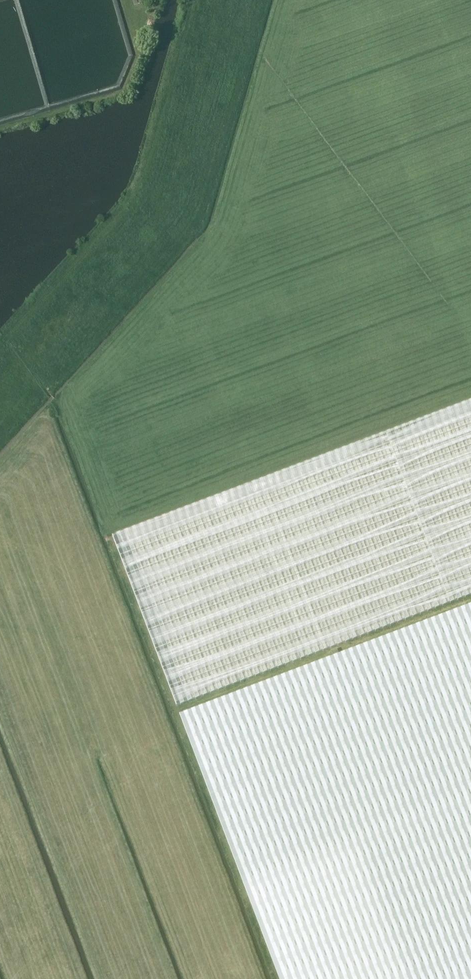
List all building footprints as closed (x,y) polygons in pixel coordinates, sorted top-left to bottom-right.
[(176,705),(470,594),(470,400),(112,536),(176,705)] [(180,713),(280,978),(470,978),(470,604),(180,713)]
